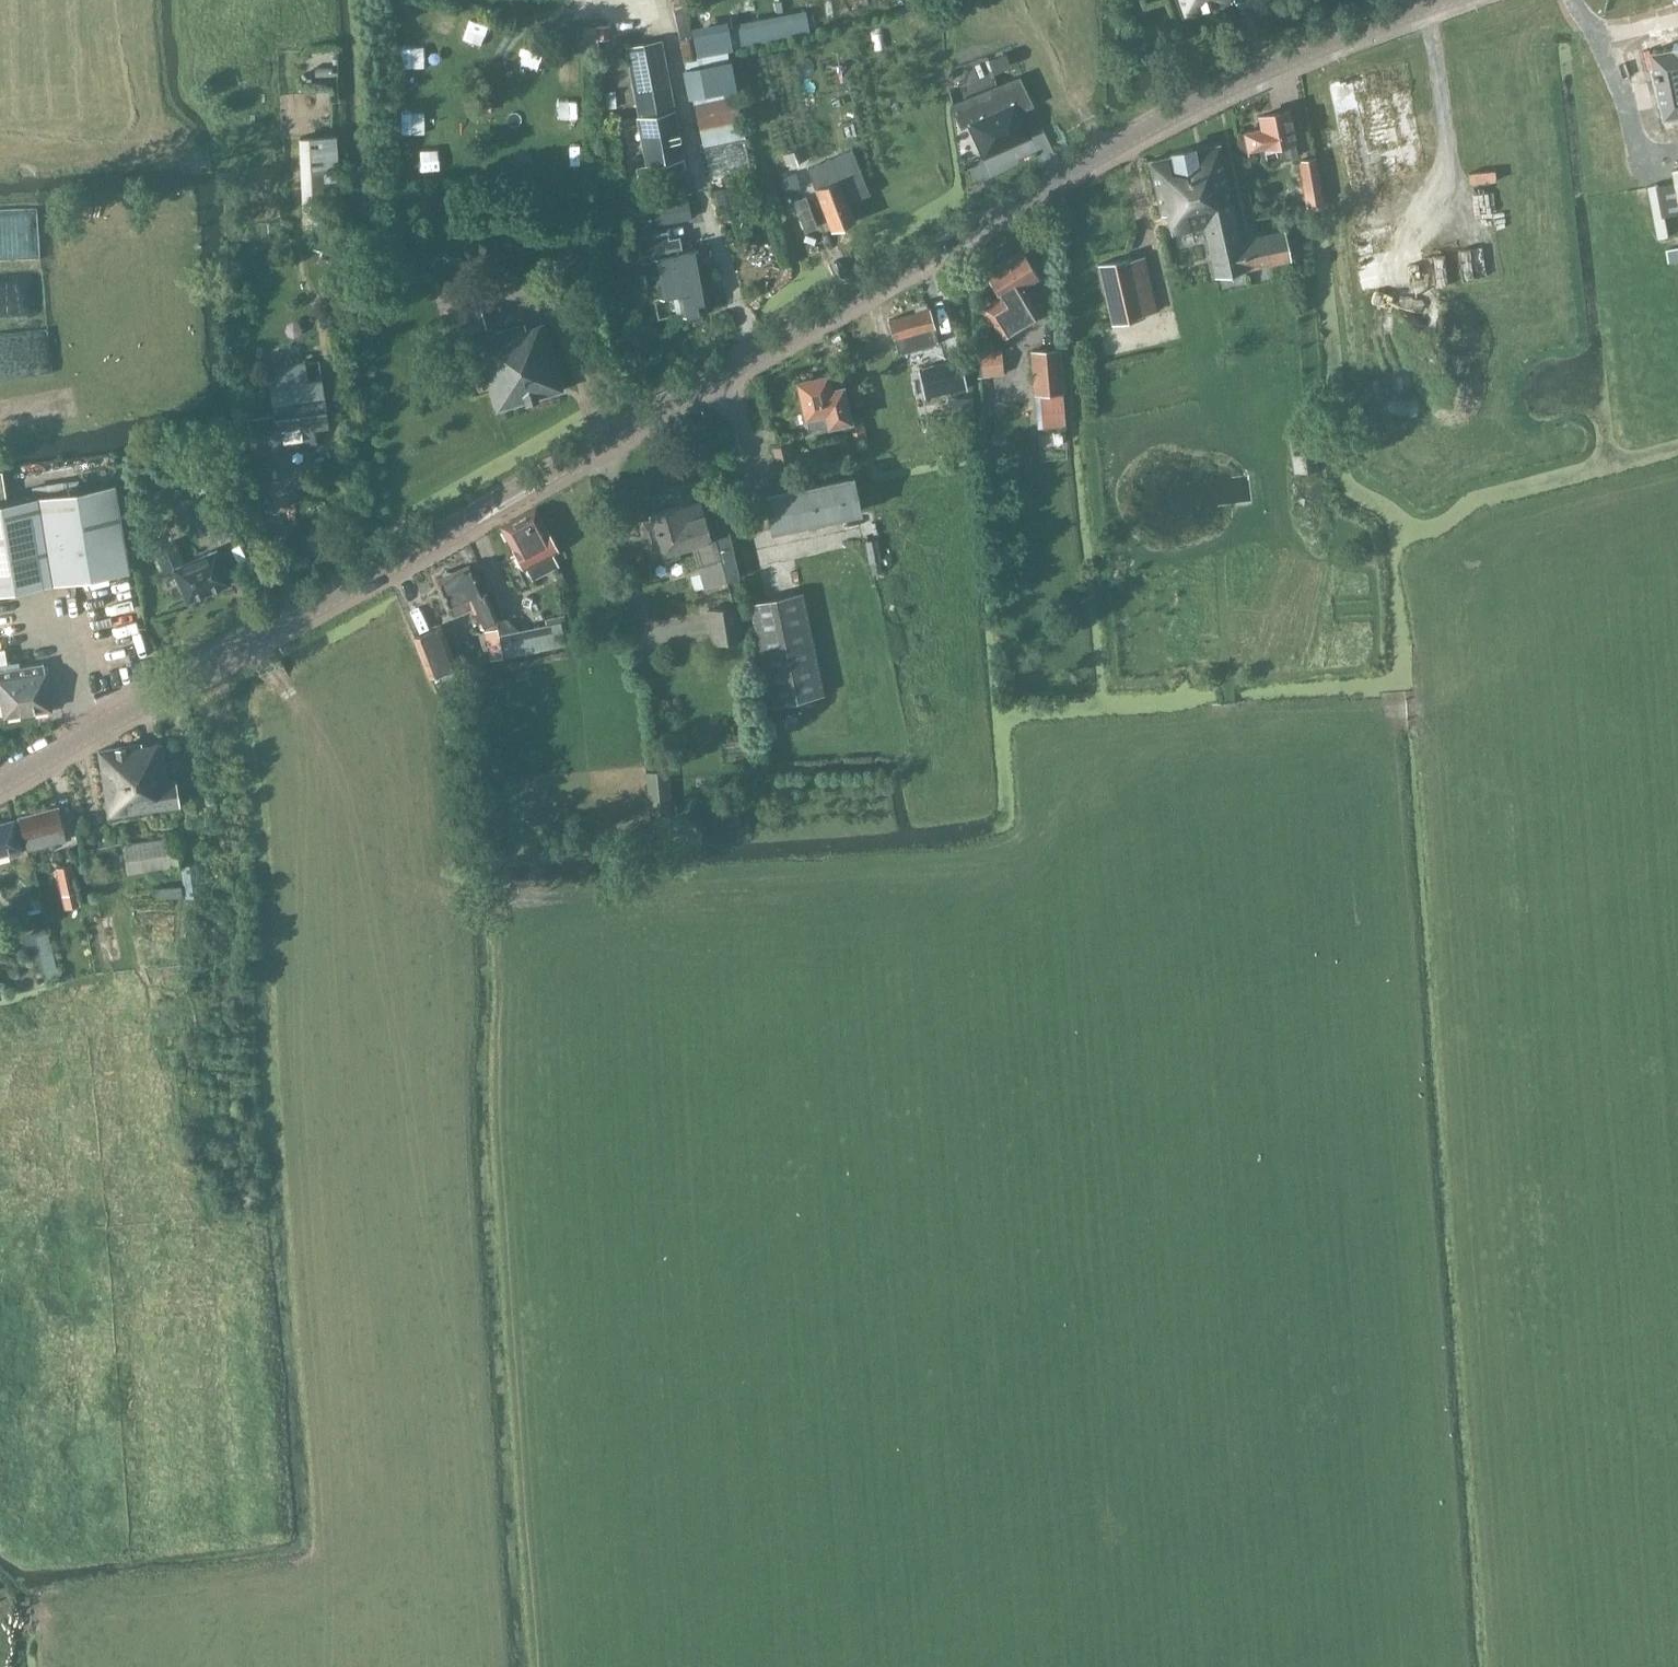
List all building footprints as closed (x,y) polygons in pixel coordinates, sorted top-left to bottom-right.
[(401,24),(414,14),(402,0),(381,0),(401,24)] [(1183,17),(1231,0),(1177,0),(1183,17)] [(585,11),(585,31),(612,30),(611,10),(585,11)] [(397,36),(397,52),(414,53),(414,36),(397,36)] [(628,46),(636,92),(640,116),(638,116),(647,165),(683,158),(661,40),(628,46)] [(578,41),(557,45),(559,60),(580,56),(578,41)] [(1653,49),(1654,52),(1657,69),(1656,69),(1657,74),(1659,74),(1667,114),(1669,113),(1670,119),(1677,117),(1677,42),(1674,43),(1675,45),(1656,49),(1656,48),(1653,49)] [(692,82),(738,77),(736,49),(689,53),(692,82)] [(993,72),(1009,65),(1005,53),(989,60),(993,72)] [(561,91),(582,91),(582,64),(560,64),(561,91)] [(400,79),(401,97),(418,96),(418,78),(400,79)] [(1003,86),(990,92),(985,94),(989,103),(1006,95),(1003,86)] [(702,145),(746,137),(737,94),(694,103),(702,145)] [(984,156),(1030,135),(1015,101),(968,122),(984,156)] [(421,126),(421,109),(402,109),(401,125),(421,126)] [(1295,141),(1289,109),(1258,116),(1261,128),(1244,131),(1247,149),(1265,146),(1265,147),(1276,145),(1279,158),(1297,154),(1295,141)] [(573,133),(572,156),(583,157),(584,134),(573,133)] [(302,205),(341,202),(337,135),(298,137),(302,205)] [(746,139),(709,146),(713,167),(750,160),(746,139)] [(407,145),(408,168),(429,167),(428,144),(407,145)] [(1215,275),(1291,261),(1286,232),(1240,241),(1218,144),(1193,150),(1193,148),(1172,153),(1172,155),(1148,160),(1161,214),(1167,212),(1172,233),(1204,226),(1215,275)] [(793,182),(814,175),(803,145),(782,152),(793,182)] [(1306,203),(1322,201),(1315,157),(1299,160),(1306,203)] [(664,169),(665,184),(688,183),(687,168),(664,169)] [(831,229),(855,220),(839,179),(815,188),(831,229)] [(39,196),(0,198),(0,241),(40,240),(39,196)] [(688,197),(658,202),(662,223),(692,218),(688,197)] [(668,229),(638,235),(643,261),(657,259),(659,269),(655,269),(660,296),(679,293),(682,314),(683,314),(687,319),(700,317),(701,310),(702,310),(701,306),(708,304),(702,274),(697,248),(683,250),(680,236),(670,238),(668,229)] [(985,271),(1001,297),(983,308),(1001,336),(1040,312),(1023,284),(1038,275),(1022,249),(985,271)] [(1144,316),(1143,314),(1130,258),(1130,256),(1098,264),(1112,323),(1144,316)] [(899,354),(937,343),(928,308),(926,301),(913,305),(915,312),(890,319),(899,354)] [(481,304),(444,317),(451,337),(488,325),(481,304)] [(496,409),(564,389),(543,322),(526,327),(524,323),(474,338),(496,409)] [(1034,396),(1064,393),(1060,347),(1030,350),(1034,396)] [(959,358),(919,369),(925,396),(965,386),(959,358)] [(267,367),(272,400),(274,416),(247,420),(251,453),(317,443),(314,427),(328,425),(322,378),(308,380),(305,362),(267,367)] [(850,419),(839,371),(798,381),(806,416),(808,427),(810,427),(810,428),(850,419)] [(868,438),(864,423),(852,425),(855,440),(868,438)] [(794,461),(790,443),(773,446),(776,464),(794,461)] [(0,470),(0,592),(22,588),(54,583),(41,496),(8,501),(3,469),(0,470)] [(772,528),(859,510),(852,477),(765,495),(772,528)] [(114,484),(41,496),(54,583),(128,571),(114,484)] [(643,521),(639,527),(644,544),(651,548),(660,545),(662,553),(691,545),(704,588),(743,576),(727,522),(707,528),(699,499),(651,513),(652,518),(643,521)] [(532,579),(558,565),(552,553),(559,550),(535,507),(501,525),(524,568),(526,567),(532,579)] [(869,527),(873,548),(886,545),(881,524),(869,527)] [(171,543),(164,547),(155,551),(163,572),(173,568),(187,601),(230,582),(216,549),(180,565),(171,543)] [(469,564),(438,578),(454,615),(473,607),(481,626),(498,619),(486,591),(481,593),(469,564)] [(771,705),(824,693),(802,591),(749,602),(771,705)] [(713,642),(741,637),(736,605),(707,609),(713,642)] [(504,656),(566,644),(560,620),(499,633),(504,656)] [(441,625),(414,636),(430,676),(457,665),(441,625)] [(43,663),(0,670),(0,697),(3,717),(52,709),(46,672),(45,672),(43,663)] [(145,768),(142,746),(142,743),(98,749),(108,816),(127,813),(123,789),(136,787),(133,769),(145,768)] [(123,789),(127,813),(180,805),(176,780),(167,781),(161,743),(142,746),(145,768),(133,769),(136,787),(123,789)] [(670,772),(648,773),(651,814),(674,813),(670,772)] [(85,828),(99,825),(92,800),(79,804),(85,828)] [(27,849),(66,839),(58,807),(19,817),(27,849)] [(22,849),(14,819),(0,823),(0,855),(22,849)] [(175,836),(149,840),(153,869),(179,865),(175,836)] [(149,840),(124,844),(128,873),(153,869),(149,840)] [(85,922),(79,904),(70,864),(57,867),(66,907),(62,908),(66,927),(85,922)] [(180,895),(181,873),(159,873),(159,894),(180,895)] [(44,968),(65,961),(47,914),(27,921),(44,968)]
